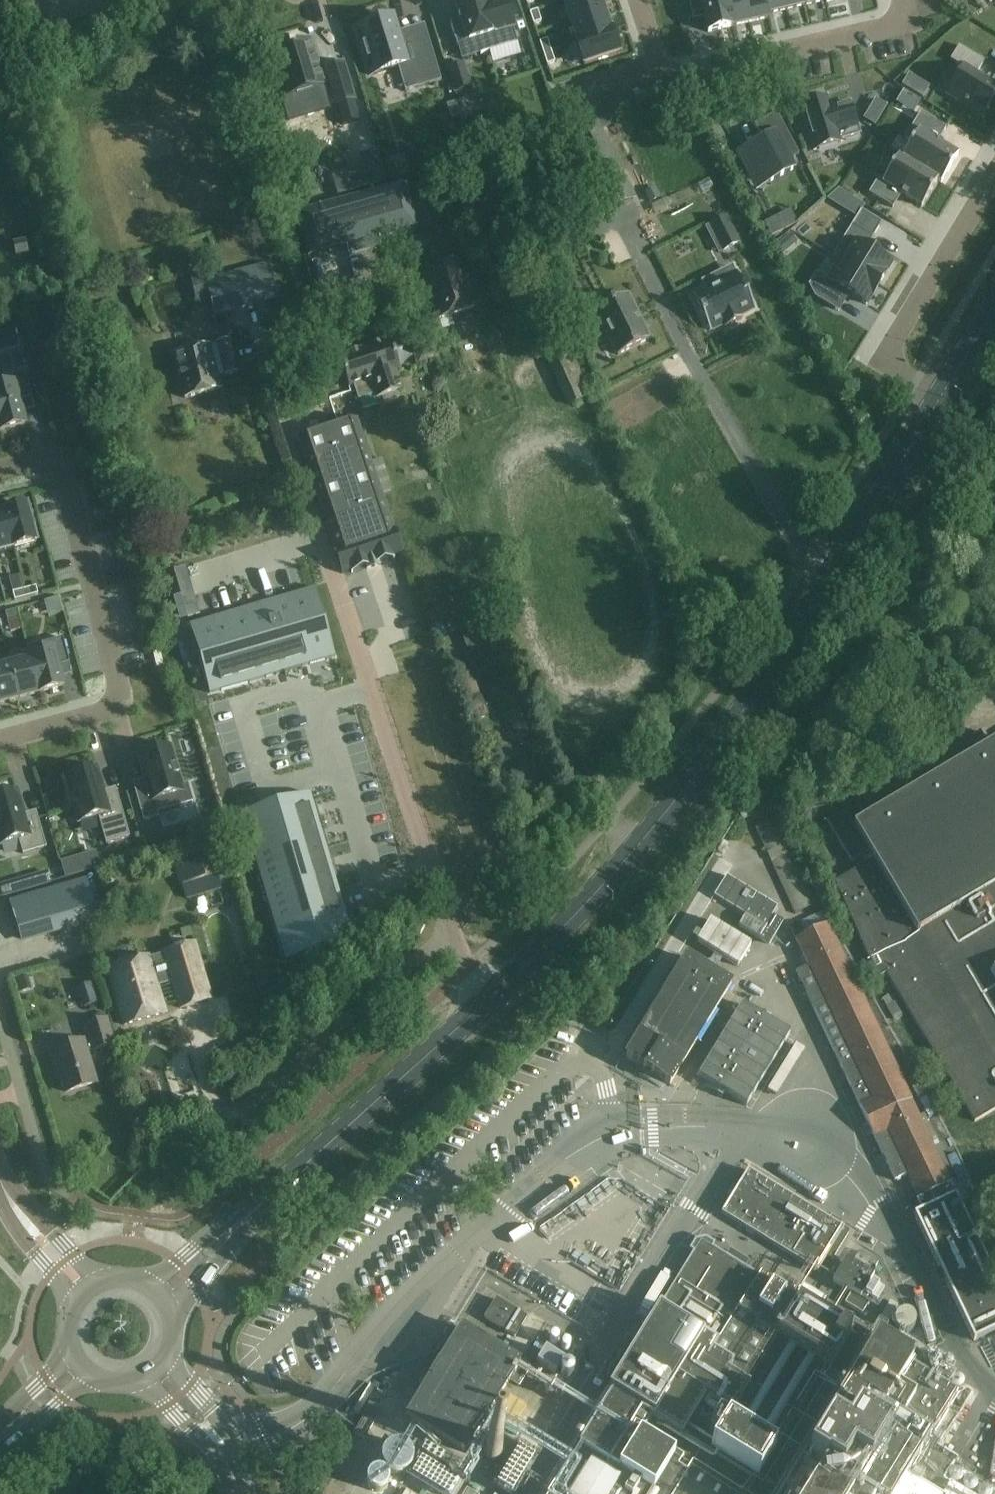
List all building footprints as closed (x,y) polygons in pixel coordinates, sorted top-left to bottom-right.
[(450,23),(458,46),(477,40),(481,54),(490,52),(494,63),(522,54),(514,28),(505,2),(487,8),(484,0),(454,0),(461,20),(450,23)] [(563,1),(570,22),(604,10),(600,0),(566,0),(563,1)] [(691,14),(703,12),(708,32),(731,27),(725,0),(688,0),(691,14)] [(731,27),(750,22),(745,0),(725,0),(731,27)] [(750,22),(769,18),(769,14),(768,14),(765,0),(745,0),(750,22)] [(768,14),(769,14),(787,10),(785,0),(765,0),(768,14)] [(787,10),(806,6),(804,0),(785,0),(787,10)] [(935,11),(957,0),(930,0),(935,11)] [(537,9),(530,12),(533,24),(541,21),(537,9)] [(604,10),(570,22),(576,42),(612,30),(611,30),(610,30),(604,10)] [(366,44),(361,46),(365,62),(371,60),(375,74),(391,69),(399,67),(407,91),(443,80),(430,39),(407,47),(403,34),(397,36),(392,18),(377,23),(377,24),(361,29),(366,44)] [(612,30),(576,42),(584,65),(619,53),(612,30)] [(547,39),(539,42),(543,53),(551,51),(547,39)] [(289,47),(272,52),(284,95),(323,84),(322,83),(328,82),(335,107),(356,101),(345,63),(324,69),(325,71),(319,72),(318,68),(319,68),(316,59),(310,40),(294,44),(293,43),(288,45),(289,47)] [(947,93),(966,104),(966,103),(982,113),(994,92),(994,86),(976,74),(984,60),(959,45),(950,59),(963,67),(947,93)] [(551,51),(543,53),(547,64),(555,62),(551,51)] [(464,65),(449,70),(456,93),(471,88),(464,65)] [(909,89),(915,79),(908,74),(902,85),(909,89)] [(878,96),(865,119),(875,125),(889,103),(878,96)] [(828,98),(801,106),(814,150),(841,142),(840,139),(860,133),(850,103),(836,107),(836,109),(831,111),(828,98)] [(902,157),(902,158),(938,179),(937,180),(941,182),(958,154),(937,141),(946,128),(920,112),(904,138),(911,142),(902,157)] [(762,140),(738,152),(753,180),(766,172),(771,181),(793,170),(788,161),(799,155),(779,116),(775,118),(774,114),(754,125),(762,140)] [(597,125),(572,137),(610,212),(635,200),(597,125)] [(878,178),(868,193),(892,208),(901,194),(921,207),(937,180),(938,179),(902,158),(902,157),(899,155),(883,181),(878,178)] [(417,226),(405,184),(296,214),(308,256),(346,246),(348,253),(380,245),(378,237),(417,226)] [(433,186),(412,191),(422,233),(443,228),(433,186)] [(730,215),(712,225),(724,250),(743,241),(730,215)] [(778,215),(766,221),(765,222),(772,235),(773,234),(785,228),(778,215)] [(851,225),(832,257),(837,260),(838,259),(879,284),(886,272),(891,263),(866,248),(872,238),(851,225)] [(583,244),(575,228),(537,247),(556,284),(572,276),(561,255),(583,244)] [(779,243),(775,247),(783,255),(787,251),(779,243)] [(493,250),(478,255),(484,274),(499,269),(493,250)] [(476,307),(460,258),(421,271),(437,319),(476,307)] [(816,272),(808,285),(814,297),(834,310),(845,292),(866,305),(871,296),(872,296),(879,284),(838,259),(837,260),(826,278),(816,272)] [(214,316),(277,301),(268,265),(206,281),(203,272),(187,276),(194,303),(209,299),(214,316)] [(707,289),(692,296),(709,330),(724,323),(726,327),(742,319),(740,315),(755,308),(738,274),(723,281),(719,274),(703,282),(707,289)] [(626,294),(595,309),(618,355),(649,339),(626,294)] [(18,347),(13,328),(0,332),(0,336),(4,351),(18,347)] [(230,338),(209,344),(173,353),(184,397),(220,388),(217,377),(238,372),(230,338)] [(376,399),(382,397),(384,403),(399,398),(397,391),(402,390),(396,371),(400,369),(390,339),(338,356),(339,358),(328,362),(331,373),(343,369),(348,387),(354,385),(359,399),(374,393),(376,399)] [(592,397),(577,362),(570,349),(546,360),(568,408),(592,397)] [(13,381),(0,384),(0,428),(1,431),(25,424),(18,401),(32,397),(25,372),(11,376),(13,381)] [(401,553),(356,420),(299,439),(344,572),(401,553)] [(27,506),(4,512),(13,548),(36,542),(27,506)] [(3,512),(3,513),(0,514),(0,551),(13,548),(4,512),(3,512)] [(24,589),(26,597),(38,594),(36,586),(24,589)] [(24,589),(13,592),(15,600),(26,597),(24,589)] [(313,591),(199,624),(217,690),(332,657),(313,591)] [(181,596),(182,597),(188,619),(200,616),(194,594),(194,593),(181,596)] [(17,609),(5,612),(7,620),(19,617),(17,609)] [(63,637),(51,641),(53,650),(30,656),(29,657),(39,693),(63,687),(58,665),(69,662),(63,637)] [(9,660),(19,698),(39,693),(29,657),(30,656),(30,655),(9,660)] [(0,663),(0,703),(19,698),(9,660),(0,663)] [(825,814),(847,860),(837,865),(961,1127),(994,1094),(994,1036),(935,974),(920,980),(910,959),(927,959),(927,940),(893,940),(912,922),(906,909),(994,867),(994,734),(825,814)] [(170,746),(139,755),(148,786),(134,790),(144,821),(158,817),(157,812),(193,802),(188,784),(181,785),(170,746)] [(97,768),(66,777),(79,822),(98,817),(106,844),(130,837),(118,795),(106,798),(97,768)] [(19,840),(23,854),(46,847),(38,818),(26,822),(17,791),(0,796),(0,846),(19,840)] [(287,961),(286,958),(351,939),(352,942),(354,942),(310,794),(308,794),(309,797),(244,816),(243,813),(241,814),(285,962),(287,961)] [(816,905),(776,817),(755,827),(795,914),(816,905)] [(217,833),(176,845),(180,858),(173,860),(182,886),(212,877),(217,891),(234,886),(217,833)] [(75,857),(61,862),(65,878),(80,873),(75,857)] [(715,895),(746,914),(766,927),(773,916),(775,912),(778,907),(763,898),(727,876),(725,879),(715,895)] [(9,900),(21,939),(97,916),(86,878),(9,900)] [(0,884),(0,885),(3,896),(15,892),(12,880),(0,884)] [(790,928),(796,940),(814,979),(802,985),(847,1081),(865,1119),(895,1181),(907,1175),(919,1199),(916,1201),(920,1210),(915,1212),(916,1214),(955,1195),(827,926),(830,924),(824,911),(790,928)] [(746,914),(739,925),(760,938),(770,944),(786,918),(775,912),(766,927),(746,914)] [(702,933),(698,939),(697,941),(738,966),(751,944),(710,919),(702,933)] [(149,959),(148,956),(106,969),(123,1024),(165,1012),(157,985),(172,980),(180,1004),(211,994),(193,941),(163,951),(164,954),(149,959)] [(981,957),(990,975),(975,982),(994,1023),(994,951),(981,957)] [(685,958),(625,1057),(670,1084),(732,987),(685,958)] [(791,1034),(742,1004),(698,1077),(747,1106),(791,1034)] [(92,1051),(115,1045),(107,1017),(83,1024),(92,1051)] [(96,1082),(84,1041),(51,1050),(57,1071),(59,1070),(65,1091),(96,1082)] [(722,1211),(817,1271),(844,1229),(748,1169),(722,1211)] [(955,1195),(916,1214),(914,1215),(974,1341),(994,1331),(994,1278),(955,1195)] [(908,1475),(957,1395),(909,1365),(911,1362),(879,1342),(877,1345),(755,1270),(702,1237),(675,1282),(657,1312),(656,1311),(608,1388),(613,1391),(549,1493),(897,1493),(908,1475)] [(846,1260),(832,1282),(859,1299),(873,1277),(870,1275),(877,1264),(859,1252),(852,1263),(846,1260)] [(517,1336),(529,1316),(499,1298),(488,1317),(517,1336)] [(523,1365),(460,1327),(404,1417),(465,1454),(509,1381),(519,1387),(530,1370),(523,1365)] [(527,1330),(522,1342),(543,1350),(548,1338),(527,1330)] [(545,1350),(536,1364),(554,1376),(563,1361),(545,1350)] [(908,1475),(897,1493),(934,1493),(908,1475)] [(948,1485),(940,1493),(964,1493),(948,1485)]
